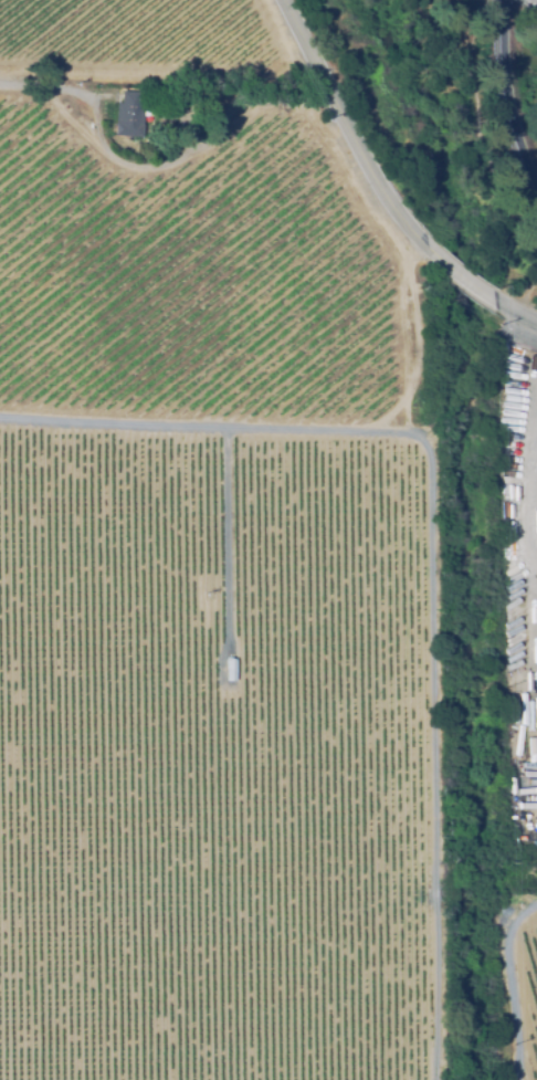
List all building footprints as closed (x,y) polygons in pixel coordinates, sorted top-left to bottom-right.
[(141,137),(115,136),(116,103),(120,104),(122,93),(144,94),(141,137)] [(236,658),(236,681),(227,681),(227,658),(236,658)]
